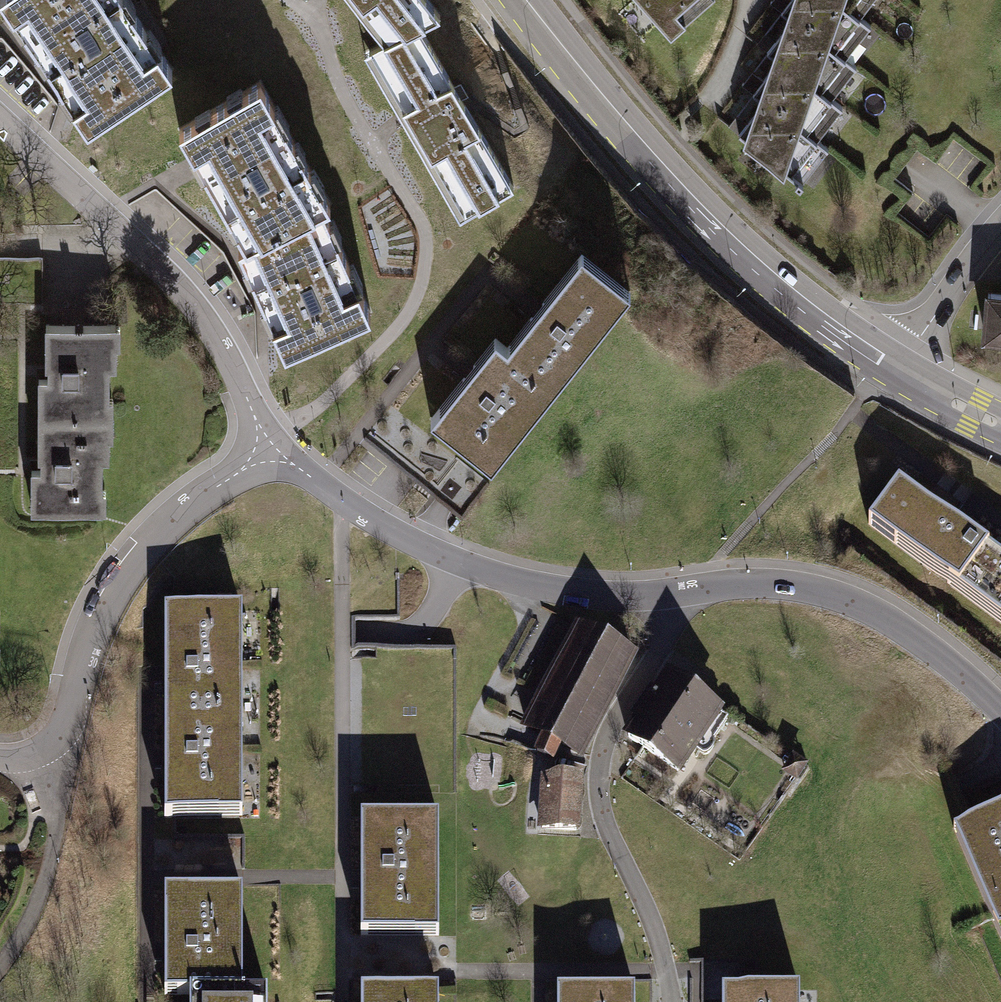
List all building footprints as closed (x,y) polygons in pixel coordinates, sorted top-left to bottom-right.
[(126,0),(4,0),(87,125),(173,69),(126,0)] [(375,36),(422,13),(439,5),(435,0),(347,0),(375,36)] [(672,32),(710,0),(644,0),(672,32)] [(773,2),(784,10),(759,42),(768,50),(741,84),(752,92),(728,124),(741,134),(739,139),(801,186),(832,146),(821,137),(845,106),(834,97),(859,64),(847,55),(871,23),(861,15),(873,0),(774,0),(773,2)] [(375,36),(356,45),(458,219),(522,184),(422,13),(375,36)] [(263,72),(172,125),(242,243),(327,199),(331,197),(263,72)] [(235,246),(284,359),(378,320),(327,199),(242,243),(235,246)] [(497,341),(435,418),(491,462),(626,292),(582,258),(509,350),(497,341)] [(986,295),(980,342),(1000,345),(1000,297),(986,295)] [(114,324),(48,326),(50,376),(39,377),(41,462),(33,462),(34,508),(104,506),(102,458),(118,457),(114,324)] [(869,525),(1000,623),(1000,558),(900,483),(869,525)] [(240,618),(170,617),(166,815),(237,816),(240,618)] [(579,761),(634,660),(578,630),(524,731),(543,741),(535,755),(552,764),(560,750),(579,761)] [(719,715),(669,680),(628,737),(679,772),(719,715)] [(580,783),(543,781),(540,831),(577,833),(580,783)] [(956,831),(1000,935),(1000,812),(956,831)] [(438,821),(361,820),(360,942),(438,942),(438,821)] [(166,891),(165,995),(195,995),(195,1001),(265,1001),(265,999),(240,999),(240,891),(166,891)] [(557,990),(558,1001),(630,1001),(630,989),(557,990)] [(724,990),(724,1001),(800,1001),(800,992),(724,990)] [(361,994),(361,1001),(436,1001),(436,994),(361,994)]
